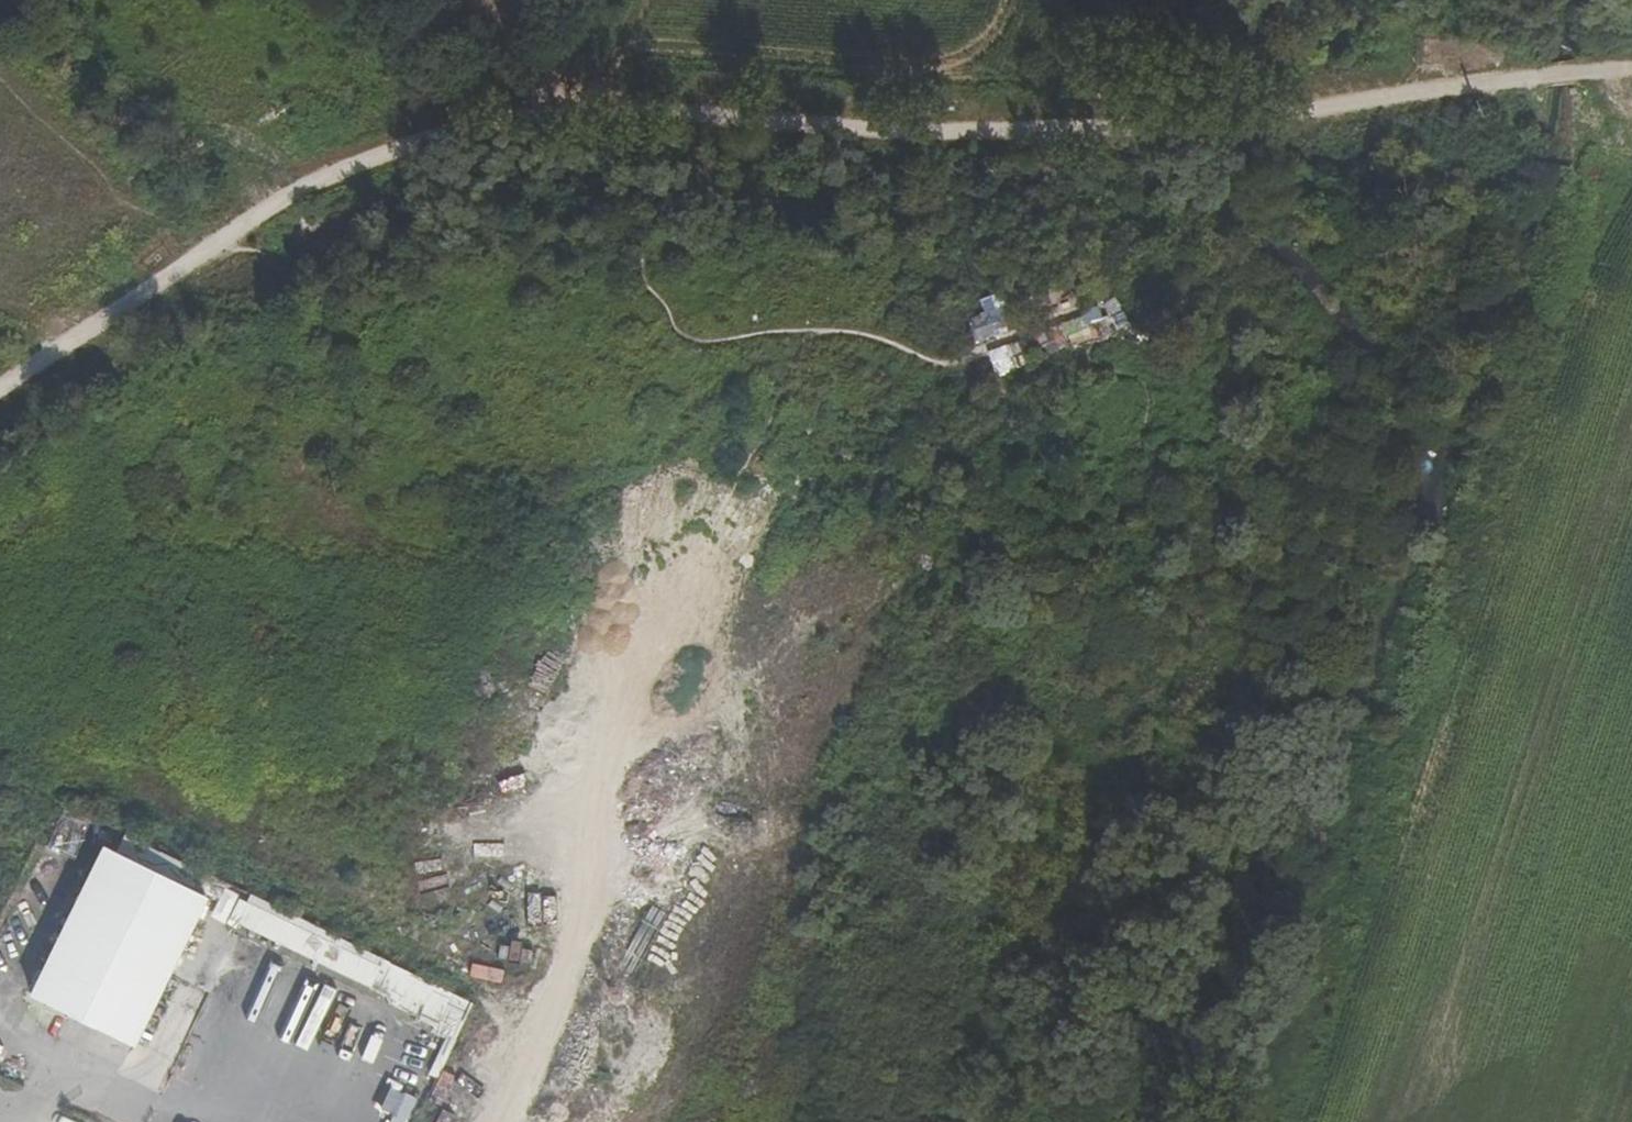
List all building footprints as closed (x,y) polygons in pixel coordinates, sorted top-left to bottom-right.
[(979,295),(991,332),(1011,325),(999,288),(979,295)] [(1058,346),(1098,331),(1088,307),(1049,321),(1058,346)] [(48,1001),(147,1051),(212,922),(222,902),(122,852),(48,1001)] [(222,927),(232,907),(222,902),(212,922),(222,927)] [(256,906),(247,926),(303,954),(313,934),(256,906)] [(385,994),(395,975),(313,934),(303,954),(385,994)] [(450,995),(434,1029),(455,1039),(471,1005),(450,995)]
